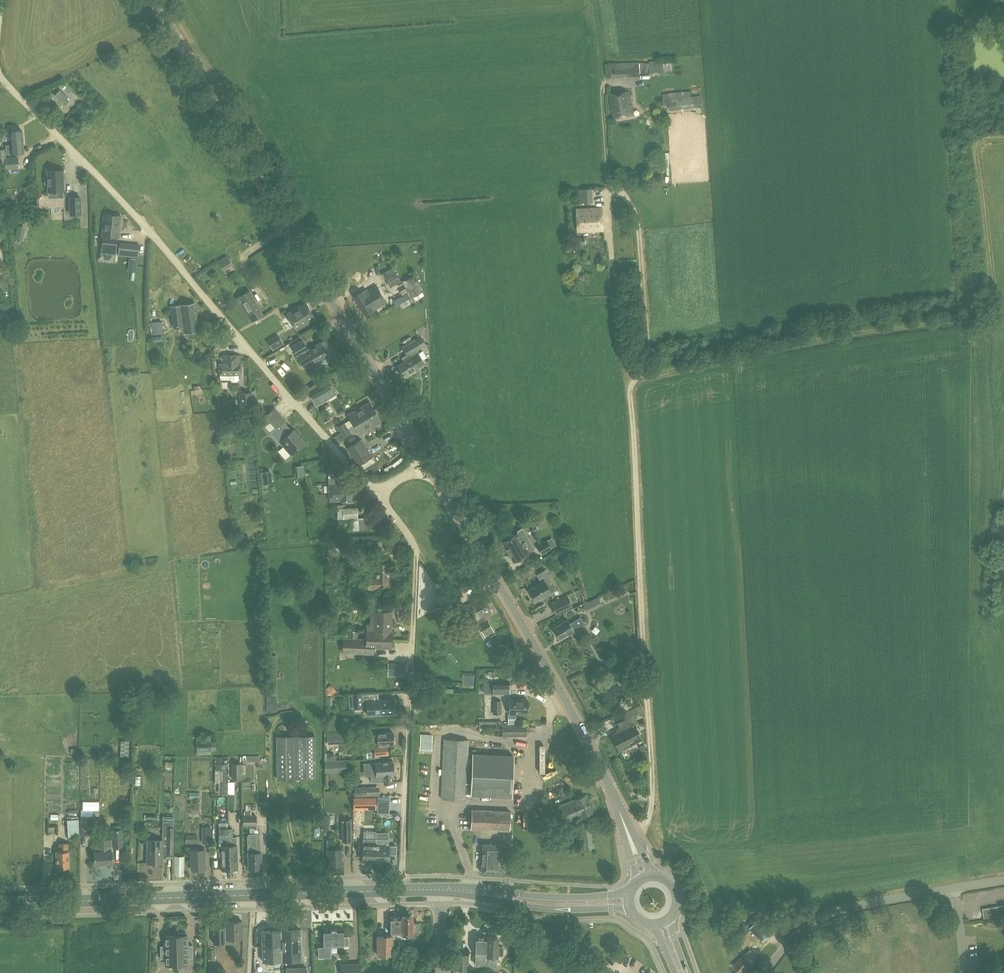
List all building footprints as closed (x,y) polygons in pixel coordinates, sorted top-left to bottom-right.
[(661,61),(650,62),(650,63),(650,72),(650,73),(663,72),(663,64),(661,64),(661,61)] [(672,62),(663,63),(663,64),(663,72),(673,71),(672,62)] [(650,63),(640,64),(641,73),(650,72),(650,63)] [(615,65),(616,77),(641,75),(641,73),(640,64),(615,65)] [(54,95),(65,105),(69,102),(66,99),(68,97),(60,89),(54,95)] [(610,94),(613,117),(634,115),(632,105),(631,105),(629,92),(610,94)] [(702,107),(701,96),(690,97),(669,99),(669,105),(670,110),(702,107)] [(21,146),(23,146),(22,130),(10,131),(11,145),(6,146),(7,154),(14,153),(21,152),(21,146)] [(7,165),(8,171),(20,169),(19,157),(6,159),(5,149),(0,150),(0,166),(7,165)] [(45,178),(45,184),(48,184),(48,191),(58,190),(58,198),(64,197),(63,171),(48,171),(48,178),(45,178)] [(70,198),(71,214),(81,214),(80,197),(70,198)] [(578,210),(579,232),(603,231),(602,209),(578,210)] [(117,237),(119,237),(121,216),(104,214),(102,236),(103,236),(102,246),(105,246),(104,253),(116,255),(117,237)] [(24,234),(17,233),(16,240),(22,241),(24,234)] [(118,255),(138,257),(139,245),(119,243),(118,255)] [(217,262),(221,268),(229,263),(225,257),(217,262)] [(229,263),(221,268),(223,272),(231,267),(229,263)] [(402,281),(411,298),(423,291),(415,274),(402,281)] [(374,310),(385,304),(375,286),(365,293),(363,291),(354,296),(366,316),(375,311),(374,310)] [(262,316),(248,291),(237,297),(251,322),(262,316)] [(315,319),(306,302),(287,313),(296,330),(315,319)] [(171,307),(174,327),(183,326),(184,331),(199,329),(195,303),(171,307)] [(405,376),(418,367),(415,364),(422,359),(416,351),(426,345),(420,336),(402,348),(406,355),(402,358),(404,361),(397,365),(405,376)] [(302,339),(292,345),(303,365),(313,359),(317,365),(327,359),(328,360),(337,354),(327,338),(318,343),(308,349),(302,339)] [(220,364),(220,375),(221,374),(241,374),(241,355),(221,356),(221,364),(220,364)] [(328,380),(308,392),(312,399),(316,406),(326,400),(322,393),(332,387),(328,380)] [(244,383),(235,382),(234,392),(243,392),(244,383)] [(250,393),(239,394),(242,418),(253,417),(250,393)] [(263,408),(273,405),(271,395),(260,398),(263,408)] [(348,415),(355,426),(376,412),(370,402),(348,415)] [(285,441),(294,452),(305,443),(293,430),(292,431),(284,422),(286,420),(274,408),(265,416),(276,429),(271,433),(281,444),(285,441)] [(381,421),(376,412),(355,426),(360,434),(381,421)] [(329,420),(323,422),(326,431),(332,429),(329,420)] [(341,432),(348,428),(345,423),(338,427),(341,432)] [(351,433),(348,428),(341,432),(344,437),(351,433)] [(361,439),(348,447),(358,464),(371,456),(361,439)] [(326,451),(328,482),(329,484),(330,501),(351,500),(350,482),(348,483),(341,483),(341,481),(341,480),(343,478),(341,463),(333,464),(332,453),(331,451),(326,451)] [(380,462),(369,469),(372,473),(382,466),(380,462)] [(394,462),(384,467),(388,476),(398,472),(394,462)] [(272,483),(270,471),(260,473),(262,485),(267,484),(272,483)] [(357,507),(337,508),(338,519),(343,519),(344,519),(352,519),(353,531),(368,530),(367,517),(358,518),(357,507)] [(503,542),(514,561),(534,549),(522,528),(517,531),(518,533),(503,542)] [(550,540),(540,545),(545,553),(554,547),(550,540)] [(546,555),(550,562),(559,557),(559,556),(556,550),(546,555)] [(362,577),(362,589),(377,589),(377,586),(388,586),(388,570),(391,570),(391,563),(376,563),(377,577),(362,577)] [(548,585),(553,582),(550,577),(546,570),(537,575),(541,582),(529,589),(535,600),(543,596),(544,597),(552,593),(551,592),(548,585)] [(480,619),(482,623),(488,620),(485,616),(492,612),(482,595),(466,605),(476,622),(480,619)] [(567,596),(550,604),(555,615),(572,607),(567,596)] [(597,597),(583,604),(586,611),(601,604),(597,597)] [(445,603),(431,612),(440,626),(454,618),(445,603)] [(366,630),(366,639),(391,640),(392,612),(372,611),(372,626),(366,625),(366,630)] [(567,619),(553,628),(560,638),(568,633),(569,634),(585,625),(580,617),(570,624),(567,619)] [(488,620),(482,623),(478,625),(485,638),(495,632),(488,620)] [(496,633),(491,636),(498,648),(503,645),(496,633)] [(366,639),(357,639),(348,638),(338,638),(338,648),(343,648),(342,653),(373,654),(373,648),(391,648),(391,640),(366,639)] [(628,651),(637,648),(635,640),(626,643),(628,651)] [(606,666),(611,681),(637,671),(631,657),(606,666)] [(392,665),(392,673),(404,673),(404,665),(392,665)] [(484,694),(492,694),(493,682),(486,682),(486,689),(484,689),(484,694)] [(493,682),(492,694),(509,694),(510,682),(493,682)] [(336,691),(331,685),(326,690),(331,696),(336,691)] [(369,694),(354,695),(354,707),(362,707),(362,703),(369,703),(369,694)] [(269,696),(267,696),(267,711),(277,711),(277,696),(269,696)] [(509,699),(509,714),(516,714),(527,714),(527,699),(509,699)] [(394,711),(394,701),(378,701),(378,702),(370,703),(370,712),(379,712),(380,714),(388,714),(388,711),(394,711)] [(493,714),(502,714),(502,701),(493,701),(493,714)] [(612,735),(620,750),(642,739),(635,725),(638,723),(635,718),(637,717),(636,714),(643,710),(641,705),(623,714),(626,719),(618,723),(620,727),(617,729),(618,732),(612,735)] [(597,730),(608,728),(606,712),(594,714),(597,730)] [(429,714),(419,715),(419,727),(429,726),(429,714)] [(516,714),(509,714),(508,714),(508,724),(516,724),(516,714)] [(349,739),(348,731),(336,732),(330,733),(331,741),(349,740),(349,739)] [(374,746),(374,755),(387,754),(387,745),(386,745),(393,744),(393,732),(377,733),(368,734),(368,741),(369,741),(374,741),(374,746)] [(315,779),(315,735),(277,735),(277,779),(315,779)] [(441,799),(467,800),(467,794),(511,796),(513,756),(473,754),(472,785),(467,785),(469,740),(444,739),(441,799)] [(197,742),(197,751),(212,750),(211,742),(197,742)] [(325,762),(326,772),(346,771),(345,761),(325,762)] [(393,783),(392,774),(393,774),(392,761),(370,763),(372,782),(384,781),(384,783),(393,783)] [(241,763),(233,763),(233,780),(242,780),(241,763)] [(554,784),(560,799),(569,796),(563,780),(554,784)] [(379,787),(355,787),(355,796),(379,795),(379,787)] [(576,799),(559,806),(563,814),(589,803),(585,795),(575,799),(576,799)] [(375,796),(364,796),(364,808),(375,808),(375,796)] [(257,808),(256,797),(249,797),(249,808),(257,808)] [(377,801),(377,813),(389,814),(389,801),(377,801)] [(589,803),(563,814),(566,822),(583,815),(592,812),(589,803)] [(471,828),(510,830),(511,811),(472,809),(471,828)] [(243,815),(243,826),(250,826),(256,826),(256,815),(251,815),(251,812),(244,812),(244,815),(243,815)] [(93,835),(93,816),(81,816),(81,835),(93,835)] [(148,839),(148,862),(162,863),(162,852),(167,852),(167,853),(173,853),(173,828),(174,818),(166,818),(166,827),(163,827),(162,840),(148,839)] [(68,836),(79,836),(78,819),(67,820),(68,836)] [(113,819),(113,847),(122,847),(122,829),(129,829),(129,819),(113,819)] [(342,820),(342,842),(352,842),(351,820),(342,820)] [(211,843),(210,827),(202,827),(203,844),(211,843)] [(580,828),(583,850),(595,849),(591,827),(580,828)] [(230,837),(232,837),(232,828),(220,828),(220,838),(230,837)] [(186,843),(197,843),(198,835),(186,834),(186,843)] [(249,835),(249,836),(248,836),(249,867),(261,867),(261,852),(260,852),(260,836),(259,836),(259,834),(249,835)] [(232,837),(230,837),(231,845),(229,845),(230,868),(237,868),(237,845),(237,837),(232,837)] [(375,860),(376,839),(363,838),(363,860),(375,860)] [(388,839),(376,839),(375,860),(388,861),(389,847),(389,845),(388,845),(388,839)] [(94,851),(94,864),(112,863),(111,840),(97,840),(97,851),(94,851)] [(329,856),(329,865),(341,865),(341,849),(335,849),(335,840),(327,840),(328,849),(327,849),(327,856),(329,856)] [(57,851),(57,867),(69,867),(68,850),(68,843),(60,843),(60,851),(57,851)] [(481,872),(502,873),(504,845),(483,844),(481,872)] [(222,868),(230,868),(229,845),(221,846),(222,868)] [(191,850),(191,870),(205,869),(205,849),(191,850)] [(174,874),(184,874),(185,856),(175,855),(174,874)] [(412,932),(419,932),(418,923),(412,923),(412,916),(402,916),(402,917),(391,917),(391,934),(403,933),(403,934),(412,933),(412,932)] [(763,940),(774,929),(761,916),(750,927),(763,940)] [(226,939),(243,938),(242,921),(225,921),(225,927),(213,927),(214,943),(226,942),(226,939)] [(747,934),(752,929),(750,927),(747,924),(744,922),(740,926),(747,934)] [(344,944),(348,944),(348,936),(343,936),(343,928),(324,929),(324,946),(344,946),(344,944)] [(282,960),(281,930),(262,931),(263,961),(282,960)] [(300,930),(281,930),(282,960),(301,959),(300,930)] [(176,935),(177,964),(188,964),(188,958),(193,958),(193,945),(187,945),(187,935),(186,935),(186,933),(178,933),(178,935),(176,935)] [(177,964),(176,935),(165,935),(165,945),(160,945),(161,958),(166,958),(166,965),(177,964)] [(377,936),(377,955),(394,955),(393,935),(377,936)] [(477,954),(476,965),(496,965),(497,955),(503,955),(503,946),(497,946),(497,937),(488,936),(488,937),(477,936),(476,954),(477,954)] [(741,972),(743,972),(754,962),(745,953),(733,965),(741,972)] [(456,970),(458,970),(469,970),(469,954),(456,954),(456,970)] [(360,963),(341,964),(342,972),(361,972),(360,963)]
